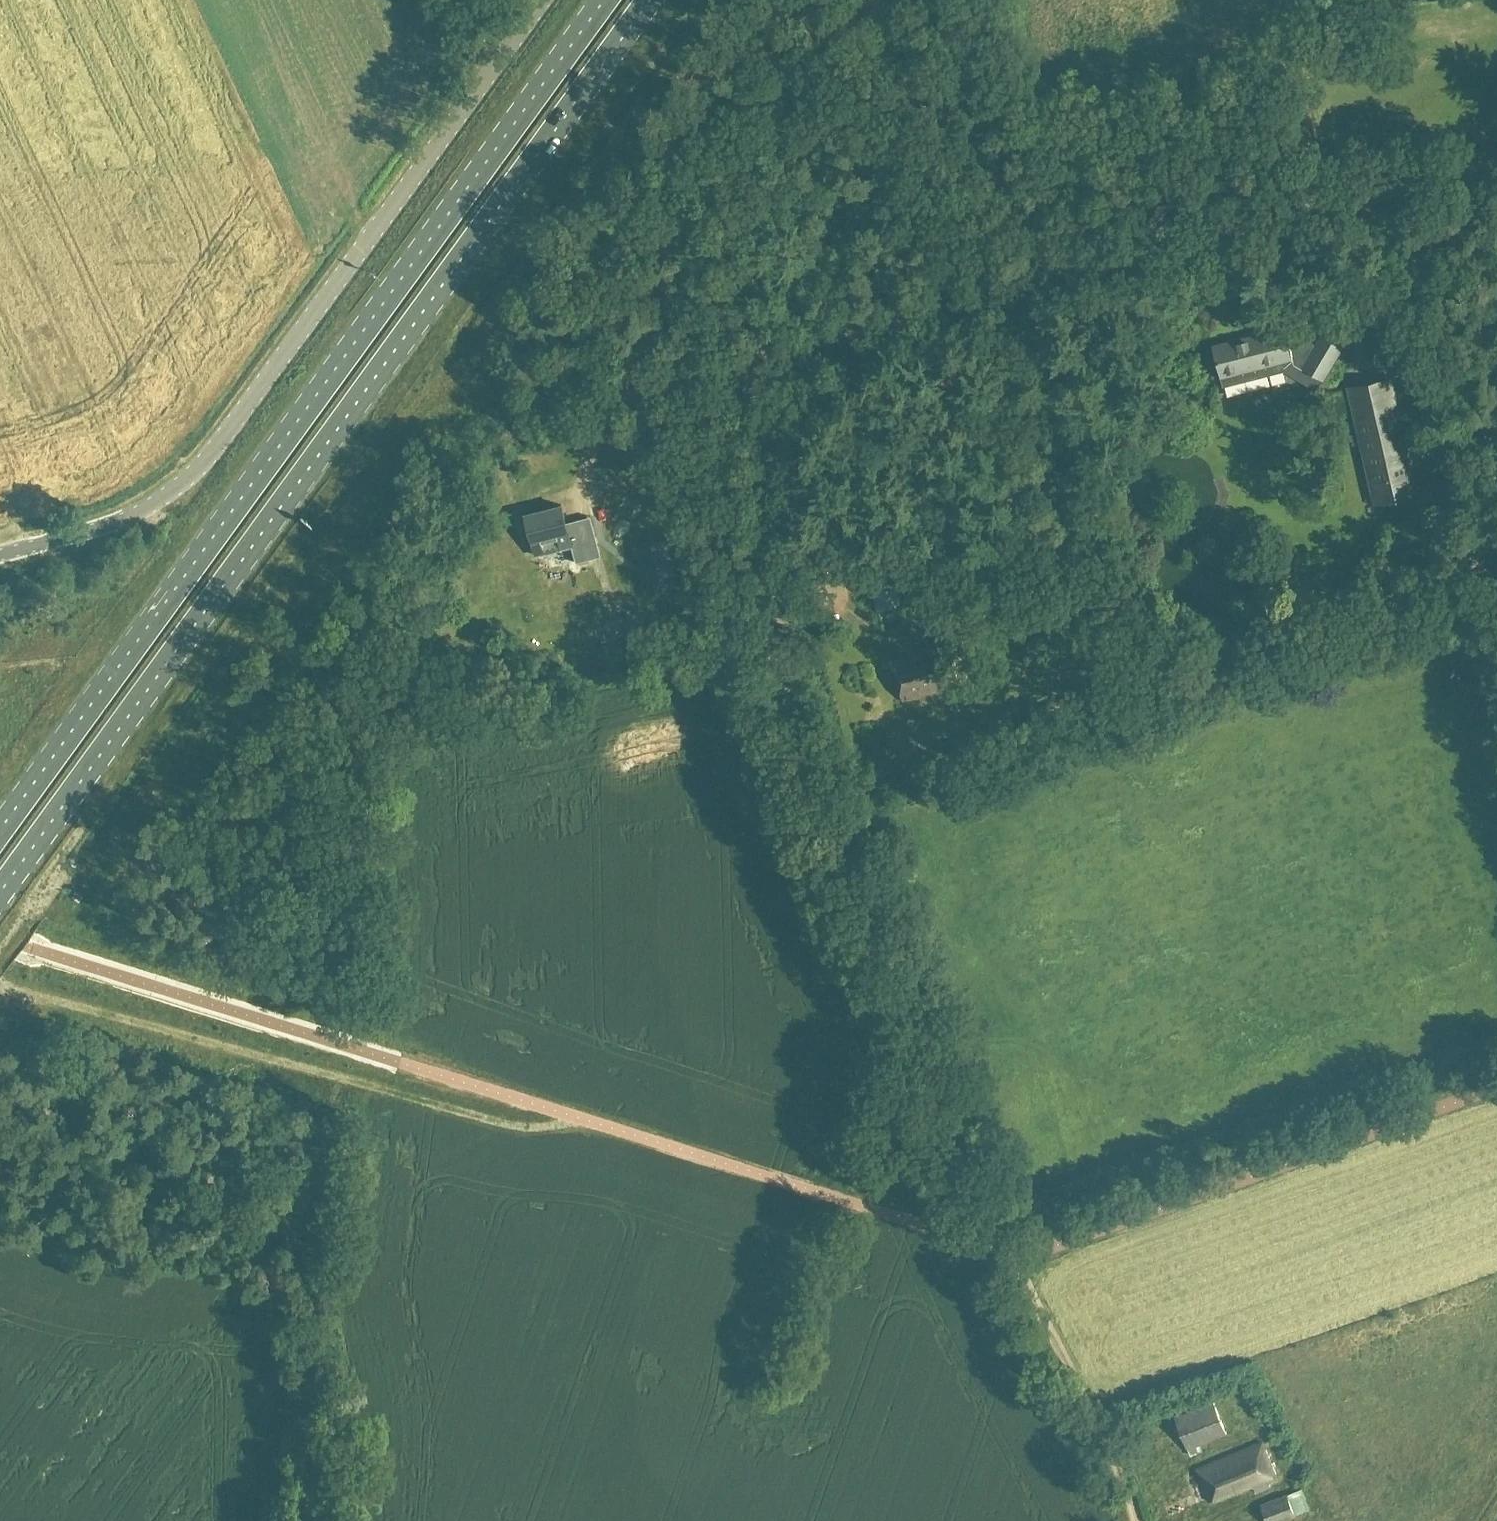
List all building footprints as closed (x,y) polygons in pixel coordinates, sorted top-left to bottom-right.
[(1414,329),(1415,337),(1423,336),(1421,327),(1414,329)] [(1212,346),(1223,387),(1283,370),(1317,390),(1342,347),(1321,335),(1316,345),(1302,337),(1286,341),(1283,328),(1212,346)] [(1353,413),(1365,466),(1374,504),(1413,495),(1386,376),(1352,384),(1347,385),(1353,413)] [(542,510),(525,515),(536,556),(571,546),(576,565),(591,561),(582,530),(569,534),(561,505),(542,510)] [(901,604),(892,572),(868,579),(877,611),(901,604)] [(960,683),(946,642),(891,661),(905,701),(960,683)] [(1187,1450),(1188,1449),(1190,1455),(1200,1451),(1198,1445),(1226,1434),(1214,1403),(1175,1418),(1187,1450)] [(1271,1487),(1270,1485),(1267,1478),(1276,1474),(1263,1443),(1196,1471),(1210,1502),(1252,1485),(1256,1494),(1271,1487)] [(1287,1495),(1295,1516),(1310,1509),(1302,1490),(1287,1495)] [(1295,1516),(1287,1495),(1260,1506),(1266,1520),(1285,1520),(1296,1517),(1295,1516)]
